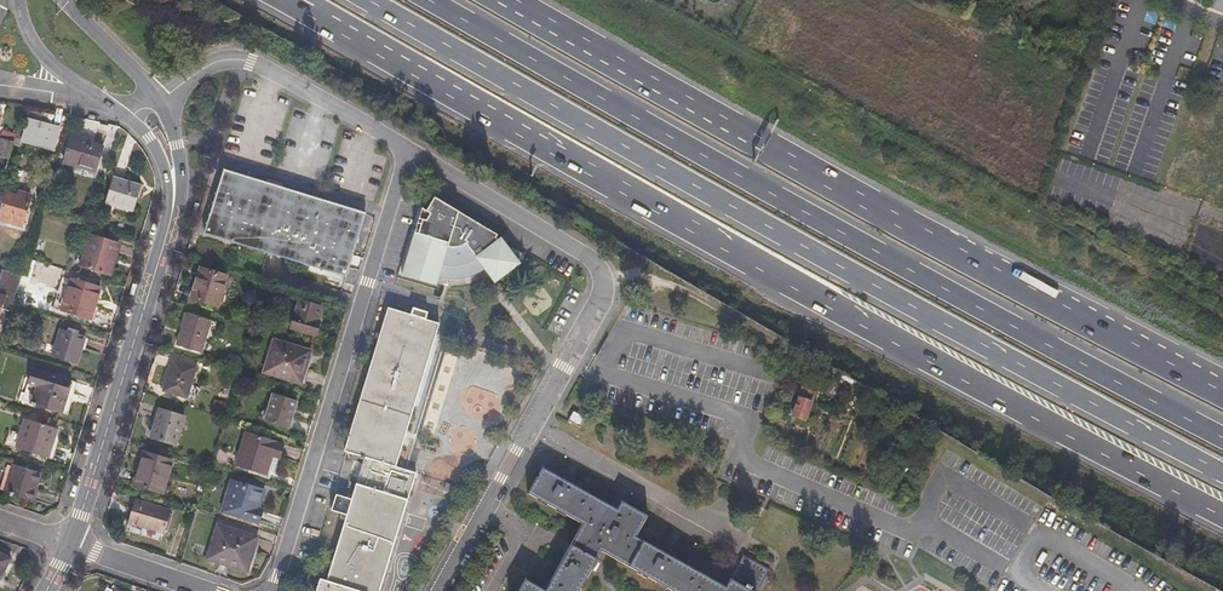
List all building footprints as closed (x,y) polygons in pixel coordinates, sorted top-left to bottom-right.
[(23,129),(17,127),(14,137),(12,144),(11,146),(48,157),(55,132),(25,122),(23,129)] [(14,137),(2,133),(0,138),(0,141),(12,144),(14,137)] [(82,141),(71,137),(62,166),(72,169),(73,166),(94,173),(101,150),(81,144),(82,141)] [(11,146),(12,144),(0,141),(0,163),(5,165),(11,146)] [(203,236),(346,281),(364,217),(223,172),(203,236)] [(141,191),(113,182),(106,206),(133,215),(141,191)] [(28,198),(15,194),(14,198),(5,195),(0,213),(0,222),(19,228),(28,198)] [(401,275),(437,286),(439,277),(452,279),(460,279),(468,277),(475,275),(481,272),(484,270),(495,284),(521,263),(501,237),(435,197),(426,211),(420,211),(401,275)] [(118,246),(84,236),(76,264),(82,266),(81,269),(105,276),(111,259),(114,260),(118,246)] [(2,270),(0,278),(0,285),(12,289),(16,275),(2,270)] [(225,280),(199,272),(190,301),(216,309),(225,280)] [(99,290),(71,281),(62,312),(90,321),(99,290)] [(319,310),(296,303),(287,331),(312,339),(318,324),(315,323),(319,310)] [(392,313),(348,455),(364,460),(363,463),(367,465),(330,585),(324,584),(322,590),(385,590),(419,478),(400,471),(443,328),(392,313)] [(209,324),(185,317),(176,347),(199,354),(209,324)] [(84,338),(60,331),(52,358),(76,365),(84,338)] [(308,355),(272,344),(263,374),(299,385),(308,355)] [(194,369),(172,362),(162,394),(184,401),(194,369)] [(71,381),(33,370),(29,384),(37,386),(33,400),(32,404),(62,413),(71,381)] [(37,386),(29,384),(25,398),(33,400),(37,386)] [(814,389),(801,384),(791,416),(804,421),(814,389)] [(294,403),(270,395),(262,421),(286,429),(294,403)] [(182,415),(160,408),(150,439),(173,446),(182,415)] [(588,424),(574,416),(569,427),(582,434),(588,424)] [(56,429),(25,420),(21,433),(16,449),(47,458),(56,429)] [(5,445),(16,449),(21,433),(12,431),(11,436),(8,435),(5,445)] [(270,460),(275,462),(276,462),(280,449),(243,438),(234,466),(265,476),(266,473),(270,460)] [(171,462),(143,454),(133,485),(161,493),(171,462)] [(271,475),(275,462),(270,460),(266,473),(271,475)] [(7,462),(0,487),(0,489),(3,490),(11,463),(7,462)] [(39,473),(12,465),(4,491),(34,500),(37,488),(34,488),(39,473)] [(544,472),(529,499),(583,529),(550,590),(585,590),(605,557),(666,590),(727,590),(639,541),(649,521),(622,506),(618,514),(544,472)] [(263,489),(233,479),(223,511),(259,522),(263,509),(258,508),(263,489)] [(170,509),(132,497),(125,521),(162,533),(170,509)] [(254,537),(216,525),(205,561),(219,565),(221,557),(245,565),(254,537)] [(12,560),(0,553),(0,580),(12,560)] [(773,576),(745,560),(728,590),(764,590),(773,576)]
